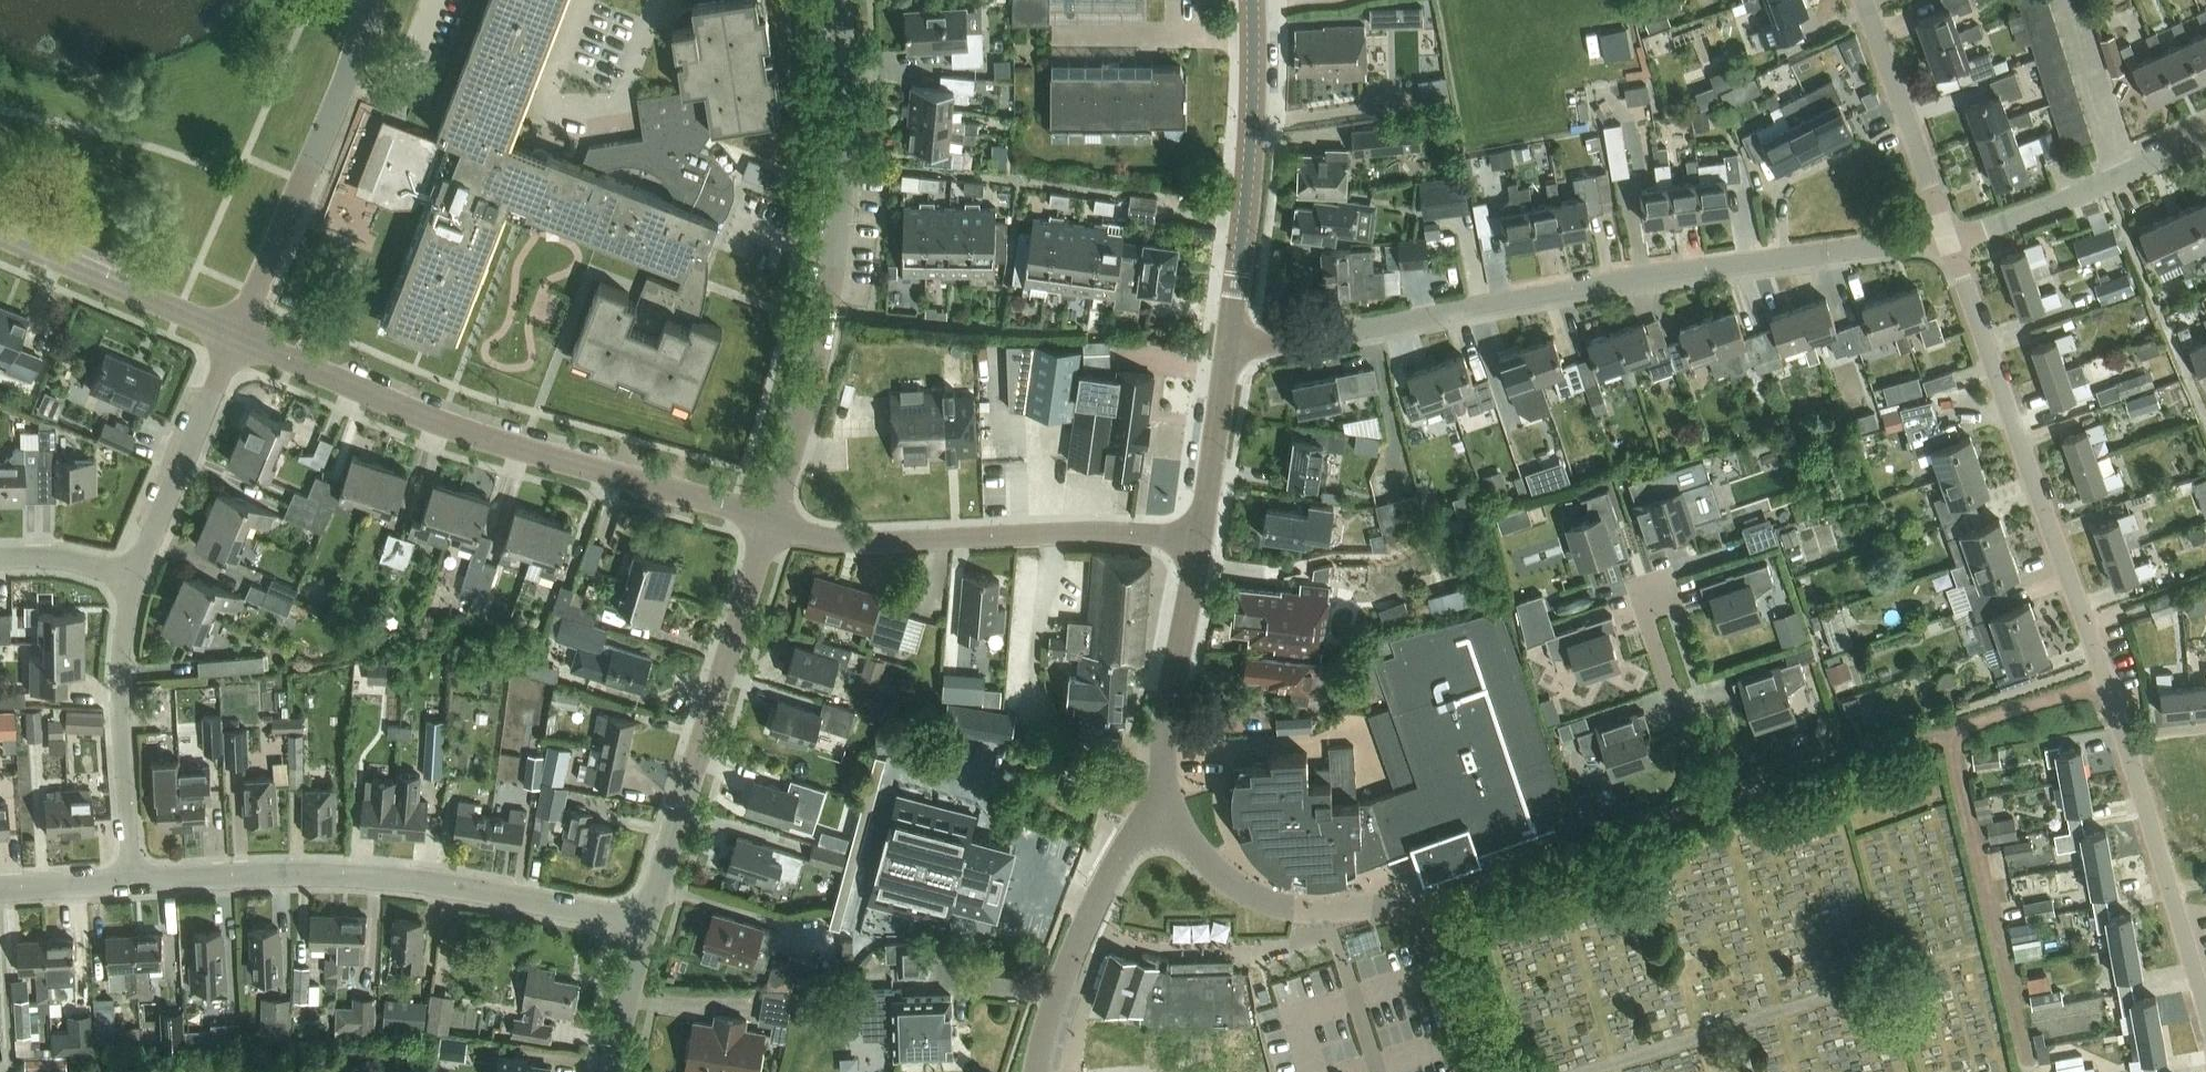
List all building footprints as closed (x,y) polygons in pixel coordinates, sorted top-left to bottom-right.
[(426,132),(405,124),(401,134),(380,126),(359,179),(374,185),(376,187),(376,188),(386,199),(390,204),(417,204),(420,195),(433,200),(386,323),(443,345),(448,333),(457,336),(510,198),(529,206),(528,210),(680,269),(674,286),(660,280),(654,296),(642,291),(640,297),(601,282),(573,354),(591,361),(589,367),(674,400),(676,394),(695,401),(720,336),(723,329),(694,318),(698,307),(701,297),(703,286),(704,276),(704,265),(704,259),(723,208),(727,210),(733,196),(728,190),(735,185),(735,179),(715,153),(701,148),(713,128),(777,119),(774,99),(780,98),(767,13),(760,14),(758,0),(721,0),(693,4),(696,22),(674,26),(684,90),(649,95),(652,110),(640,112),(645,139),(590,147),(581,165),(547,152),(546,155),(510,141),(564,0),(490,0),(439,132),(443,133),(441,138),(428,133),(426,132)] [(1013,24),(1050,24),(1049,0),(1013,0),(1013,24)] [(1776,21),(1759,27),(1766,45),(1803,32),(1797,14),(1808,10),(1804,0),(1741,0),(1731,3),(1735,14),(1769,2),(1776,21)] [(1925,46),(1957,35),(1956,32),(1950,15),(1971,8),(1968,0),(1940,0),(1943,10),(1915,20),(1925,46)] [(2051,9),(2048,0),(2036,0),(2020,5),(2024,18),(2051,9)] [(1397,6),(1371,7),(1372,25),(1398,24),(1397,6)] [(1665,6),(1643,14),(1649,31),(1671,23),(1665,6)] [(953,66),(984,64),(983,31),(966,32),(965,9),(907,12),(909,51),(952,49),(953,66)] [(2027,30),(2055,21),(2051,9),(2024,18),(2027,30)] [(2201,32),(2205,30),(2205,32),(2205,18),(2202,9),(2192,14),(2201,32)] [(2013,32),(2026,28),(2021,13),(2008,17),(2013,32)] [(2031,43),(2059,35),(2055,21),(2027,30),(2031,43)] [(2198,79),(2205,75),(2205,32),(2205,30),(2201,32),(2185,39),(2177,21),(2166,25),(2175,44),(2181,41),(2198,79)] [(1934,73),(1955,66),(1961,84),(2009,67),(2006,58),(1993,62),(1989,51),(1965,59),(1959,42),(1981,35),(1977,24),(1956,32),(1957,35),(1925,46),(1934,73)] [(1338,79),(1366,78),(1364,26),(1324,27),(1324,28),(1297,29),(1298,72),(1323,72),(1323,75),(1338,75),(1338,79)] [(1631,55),(1627,28),(1601,33),(1605,60),(1631,55)] [(2155,53),(2171,90),(2198,79),(2181,41),(2175,44),(2159,51),(2151,33),(2142,37),(2150,55),(2155,53)] [(1857,34),(1839,42),(1852,70),(1867,63),(1857,34)] [(2036,56),(2063,47),(2059,35),(2031,43),(2036,56)] [(2123,72),(2112,35),(2100,39),(2111,76),(2123,72)] [(2155,53),(2150,55),(2133,62),(2125,44),(2116,48),(2126,69),(2130,67),(2145,102),(2171,90),(2155,53)] [(2039,68),(2067,59),(2063,47),(2036,56),(2039,68)] [(996,77),(1011,76),(1010,59),(995,59),(996,77)] [(2044,82),(2071,73),(2067,59),(2039,68),(2044,82)] [(1181,66),(1152,66),(1152,72),(1053,71),(1052,126),(1153,126),(1153,123),(1187,123),(1187,75),(1185,75),(1181,66)] [(2006,121),(2004,116),(1999,101),(2020,94),(2012,72),(1987,80),(1992,96),(1964,105),(1974,132),(2006,121)] [(2047,94),(2075,86),(2071,73),(2044,82),(2047,94)] [(942,74),(941,84),(940,88),(912,86),(910,106),(953,110),(954,101),(968,102),(969,92),(974,92),(975,78),(942,74)] [(1812,114),(1828,145),(1853,132),(1840,105),(1842,104),(1831,80),(1806,92),(1815,112),(1812,114)] [(1648,81),(1625,84),(1628,101),(1650,97),(1648,81)] [(1706,86),(1696,89),(1703,107),(1712,104),(1706,86)] [(2051,106),(2078,97),(2075,86),(2047,94),(2051,106)] [(1722,93),(1729,109),(1740,104),(1732,88),(1722,93)] [(1806,92),(1796,97),(1781,105),(1790,124),(1787,126),(1803,157),(1828,145),(1812,114),(1815,112),(1806,92)] [(2055,120),(2083,111),(2078,97),(2051,106),(2055,120)] [(1776,121),(1757,130),(1743,137),(1755,161),(1769,154),(1777,170),(1803,157),(1787,126),(1790,124),(1781,105),(1771,109),(1776,121)] [(953,110),(910,106),(903,106),(902,113),(909,114),(908,126),(978,133),(979,123),(952,120),(953,110)] [(2006,121),(1974,132),(1984,159),(2015,147),(2014,143),(2008,127),(2029,120),(2025,109),(2004,116),(2006,121)] [(2059,132),(2087,124),(2083,111),(2055,120),(2059,132)] [(1708,112),(1694,115),(1696,130),(1710,128),(1708,112)] [(1420,121),(1352,129),(1355,155),(1423,148),(1420,121)] [(1604,125),(1612,177),(1629,174),(1620,123),(1604,125)] [(2087,124),(2059,132),(2064,147),(2091,139),(2087,124)] [(953,151),(949,151),(950,140),(964,142),(964,137),(978,138),(978,133),(908,126),(906,147),(926,149),(924,161),(951,164),(953,151)] [(2030,152),(2039,149),(2043,161),(2056,156),(2047,132),(2014,143),(2015,147),(1984,159),(1993,185),(2025,174),(2021,165),(2033,161),(2030,152)] [(1528,144),(1515,147),(1517,159),(1530,157),(1528,144)] [(1658,147),(1660,162),(1670,161),(1668,146),(1658,147)] [(1346,196),(1348,150),(1327,149),(1327,155),(1300,154),(1298,194),(1346,196)] [(1508,149),(1490,152),(1493,166),(1511,163),(1508,149)] [(1697,181),(1702,216),(1730,212),(1726,182),(1741,180),(1738,153),(1724,155),(1725,161),(1715,162),(1698,164),(1701,181),(1697,181)] [(783,189),(791,171),(751,155),(744,172),(783,189)] [(1674,219),(1702,216),(1697,181),(1701,181),(1698,164),(1698,159),(1687,160),(1690,182),(1673,184),(1670,185),(1674,219)] [(1670,162),(1659,164),(1655,164),(1658,186),(1641,188),(1646,223),(1674,219),(1670,185),(1673,184),(1670,162)] [(2086,172),(2094,169),(2090,162),(2083,165),(2086,172)] [(1592,232),(1588,214),(1615,209),(1608,171),(1573,178),(1577,199),(1561,203),(1557,203),(1564,237),(1592,232)] [(920,187),(936,189),(938,178),(921,176),(920,187)] [(1465,176),(1420,182),(1424,217),(1470,211),(1465,176)] [(984,182),(966,180),(964,192),(983,194),(984,182)] [(1550,205),(1533,208),(1530,208),(1536,242),(1564,237),(1557,203),(1561,203),(1556,181),(1546,183),(1550,205)] [(1518,188),(1517,182),(1508,184),(1511,197),(1501,208),(1502,214),(1508,248),(1536,242),(1530,208),(1533,208),(1529,186),(1518,188)] [(1070,194),(1051,192),(1050,203),(1068,206),(1070,194)] [(1155,221),(1158,197),(1132,193),(1129,218),(1155,221)] [(1115,201),(1096,198),(1094,209),(1113,212),(1115,201)] [(2189,207),(2205,244),(2205,199),(2189,207)] [(921,201),(921,206),(905,206),(903,280),(911,280),(911,275),(942,276),(942,281),(956,281),(956,276),(987,277),(987,282),(995,282),(995,260),(1007,260),(1008,222),(996,222),(996,207),(990,207),(990,210),(981,210),(981,202),(966,202),(966,209),(956,209),(956,205),(945,205),(945,209),(935,209),(935,201),(921,201)] [(1359,205),(1355,204),(1339,202),(1339,204),(1315,201),(1314,210),(1296,208),(1293,238),(1335,244),(1336,233),(1355,236),(1359,205)] [(1492,231),(1486,201),(1473,203),(1479,234),(1492,231)] [(2163,218),(2179,255),(2185,253),(2201,246),(2205,257),(2205,244),(2189,207),(2163,218)] [(1024,284),(1023,290),(1031,291),(1032,287),(1062,291),(1062,296),(1076,298),(1077,293),(1107,298),(1106,302),(1114,303),(1123,242),(1125,229),(1119,228),(1118,231),(1109,230),(1110,223),(1095,221),(1094,228),(1084,226),(1085,223),(1074,221),(1073,225),(1064,223),(1065,217),(1050,214),(1049,221),(1039,220),(1040,218),(1034,217),(1032,234),(1020,232),(1013,282),(1024,284)] [(2193,272),(2185,253),(2179,255),(2163,218),(2137,230),(2154,267),(2175,257),(2184,276),(2193,272)] [(1427,237),(1427,238),(1441,237),(1439,221),(1425,222),(1426,237),(1427,237)] [(2113,225),(2074,239),(2082,263),(2121,249),(2113,225)] [(1427,237),(1426,237),(1398,239),(1401,268),(1429,265),(1427,238),(1427,237)] [(1145,242),(1145,245),(1123,242),(1114,303),(1139,307),(1141,291),(1171,295),(1178,247),(1145,242)] [(1999,258),(2009,286),(2034,277),(2028,259),(2043,254),(2039,242),(2022,248),(2023,250),(1999,258)] [(1359,294),(1385,292),(1384,269),(1367,270),(1366,249),(1322,252),(1325,296),(1359,294)] [(512,296),(522,263),(497,255),(487,288),(512,296)] [(2094,284),(2101,304),(2136,291),(2128,272),(2094,284)] [(2034,277),(2009,286),(2018,314),(2042,306),(2043,307),(2059,302),(2055,290),(2040,295),(2034,277)] [(1918,287),(1888,297),(1902,328),(1905,327),(1918,323),(1926,346),(1945,339),(1937,316),(1929,319),(1918,287)] [(1869,319),(1851,325),(1860,350),(1873,346),(1870,339),(1875,338),(1895,331),(1902,352),(1912,348),(1905,327),(1902,328),(1888,297),(1864,305),(1869,319)] [(1826,298),(1800,307),(1810,340),(1813,339),(1825,334),(1828,342),(1831,341),(1836,355),(1846,351),(1847,355),(1860,350),(1851,325),(1837,330),(1826,298)] [(42,357),(15,347),(27,317),(0,306),(0,362),(8,365),(6,370),(32,381),(42,357)] [(1800,307),(1772,317),(1783,349),(1802,342),(1810,363),(1820,360),(1813,339),(1810,340),(1800,307)] [(1719,351),(1722,350),(1738,345),(1745,366),(1754,363),(1758,373),(1771,368),(1760,337),(1746,342),(1735,310),(1709,319),(1719,351)] [(2104,310),(2094,315),(2099,325),(2109,320),(2104,310)] [(1681,328),(1685,340),(1668,346),(1676,370),(1693,364),(1692,361),(1711,354),(1719,375),(1729,371),(1722,350),(1719,351),(1709,319),(1681,328)] [(1643,322),(1616,331),(1627,363),(1630,362),(1646,357),(1654,378),(1676,370),(1668,346),(1667,342),(1652,347),(1643,322)] [(2205,383),(2205,339),(2193,345),(2185,326),(2176,330),(2185,351),(2188,349),(2203,384),(2205,383)] [(1638,383),(1630,362),(1627,363),(1616,331),(1589,340),(1600,373),(1620,366),(1627,387),(1638,383)] [(2054,339),(2030,347),(2040,375),(2065,367),(2058,349),(2074,344),(2070,331),(2053,337),(2054,339)] [(1760,337),(1771,368),(1784,364),(1773,332),(1760,337)] [(1538,380),(1541,379),(1554,374),(1561,395),(1586,386),(1578,365),(1565,370),(1554,338),(1527,347),(1538,380)] [(1111,364),(1110,340),(1084,341),(1085,365),(1111,364)] [(1071,417),(1081,350),(1036,343),(1027,411),(1071,417)] [(1542,415),(1552,412),(1548,400),(1541,379),(1538,380),(1527,347),(1499,357),(1506,374),(1518,410),(1532,419),(1542,415)] [(143,411),(158,375),(104,352),(89,388),(143,411)] [(1464,354),(1437,364),(1448,396),(1451,395),(1463,391),(1466,398),(1471,412),(1484,407),(1497,403),(1488,378),(1474,383),(1464,354)] [(1590,398),(1596,414),(1608,410),(1603,394),(1599,382),(1591,361),(1578,365),(1586,386),(1590,398)] [(1415,389),(1403,394),(1412,419),(1425,414),(1424,413),(1443,407),(1448,420),(1458,416),(1451,395),(1448,396),(1437,364),(1410,373),(1415,389)] [(2065,367),(2040,375),(2050,404),(2074,396),(2074,397),(2090,392),(2086,379),(2078,382),(2071,385),(2065,368),(2065,367)] [(1375,368),(1337,375),(1295,383),(1300,412),(1342,404),(1340,395),(1378,388),(1375,368)] [(1118,377),(1083,372),(1070,460),(1106,465),(1106,468),(1140,473),(1144,444),(1149,444),(1149,442),(1152,439),(1153,430),(1151,427),(1152,424),(1148,424),(1150,409),(1151,409),(1155,375),(1119,369),(1118,377)] [(1923,380),(1927,392),(1957,382),(1952,370),(1923,380)] [(2141,373),(2116,383),(2120,393),(2121,396),(2146,386),(2141,373)] [(1902,380),(1884,385),(1889,402),(1906,397),(1902,380)] [(57,412),(60,394),(42,390),(39,409),(57,412)] [(2155,390),(2125,400),(2130,415),(2161,405),(2155,390)] [(896,459),(978,455),(974,395),(956,396),(956,392),(892,396),(896,459)] [(1940,427),(1940,428),(1930,399),(1900,407),(1908,438),(1904,440),(1910,456),(1918,453),(1921,463),(1935,459),(1941,476),(1981,462),(1971,435),(1946,444),(1940,427)] [(253,407),(241,434),(275,448),(281,435),(288,438),(294,425),(253,407)] [(1862,414),(1855,417),(1860,430),(1867,428),(1862,414)] [(127,452),(135,434),(104,421),(96,439),(127,452)] [(2061,438),(2071,466),(2095,457),(2089,439),(2105,433),(2101,421),(2085,427),(2085,429),(2061,438)] [(54,460),(54,447),(54,427),(38,427),(38,447),(37,447),(37,499),(53,499),(53,492),(94,492),(94,460),(54,460)] [(1289,481),(1317,485),(1318,485),(1319,479),(1326,480),(1328,460),(1322,459),(1324,447),(1344,450),(1346,436),(1313,431),(1312,441),(1295,439),(1289,481)] [(275,448),(241,434),(230,461),(271,478),(277,464),(270,461),(275,448)] [(1361,435),(1361,438),(1362,451),(1376,454),(1380,439),(1361,435)] [(322,468),(334,442),(322,437),(314,453),(300,453),(298,457),(322,468)] [(21,447),(17,447),(2,463),(0,463),(0,503),(22,503),(22,499),(37,499),(37,447),(21,447)] [(312,524),(323,528),(331,505),(350,512),(356,494),(370,498),(381,463),(353,454),(343,486),(323,479),(321,500),(316,513),(312,524)] [(2095,457),(2071,466),(2081,494),(2104,485),(2105,488),(2122,482),(2117,469),(2101,474),(2095,457)] [(1990,489),(1981,462),(1941,476),(1947,494),(1934,498),(1943,522),(1971,512),(1966,498),(1990,489)] [(381,463),(370,498),(383,502),(381,510),(395,514),(409,472),(381,463)] [(1542,465),(1527,470),(1534,491),(1549,486),(1542,465)] [(1483,476),(1491,499),(1509,493),(1501,470),(1483,476)] [(294,491),(290,502),(316,513),(321,500),(323,479),(317,476),(310,496),(294,491)] [(1649,550),(1662,545),(1659,537),(1691,526),(1678,488),(1677,489),(1678,490),(1660,496),(1645,477),(1626,483),(1649,550)] [(2194,482),(2205,514),(2205,478),(2194,482)] [(2190,479),(2152,487),(2155,503),(2193,496),(2190,479)] [(427,539),(431,526),(436,527),(436,526),(450,531),(452,525),(463,490),(435,481),(421,523),(412,520),(408,532),(427,539)] [(275,514),(261,507),(220,490),(208,517),(242,531),(248,518),(269,528),(275,514)] [(474,550),(477,541),(491,499),(463,490),(452,525),(465,529),(459,545),(474,550)] [(1340,492),(1323,490),(1322,500),(1338,502),(1340,492)] [(1568,525),(1566,526),(1580,563),(1611,553),(1614,561),(1628,557),(1605,490),(1586,496),(1586,521),(1568,527),(1568,525)] [(1404,497),(1411,525),(1424,521),(1417,494),(1404,497)] [(1390,501),(1397,528),(1411,525),(1404,497),(1390,501)] [(1397,528),(1390,501),(1376,504),(1383,532),(1397,528)] [(286,515),(312,524),(316,513),(290,502),(286,515)] [(1310,504),(1309,514),(1268,507),(1263,536),(1306,543),(1307,533),(1330,537),(1334,508),(1310,504)] [(533,551),(545,516),(517,507),(503,549),(517,554),(520,546),(533,551)] [(1844,510),(1827,515),(1829,522),(1846,518),(1844,510)] [(1511,511),(1497,515),(1502,531),(1516,527),(1511,511)] [(1971,512),(1943,522),(1951,546),(1964,542),(1971,559),(2010,545),(2001,518),(1976,527),(1971,512)] [(2093,527),(2103,555),(2127,547),(2121,529),(2136,524),(2132,512),(2116,517),(2117,519),(2093,527)] [(555,577),(559,567),(573,525),(545,516),(533,551),(547,555),(541,572),(555,577)] [(242,531),(208,517),(197,545),(237,562),(243,548),(236,545),(242,531)] [(1781,531),(1787,545),(1801,539),(1795,525),(1781,531)] [(2188,530),(2193,544),(2205,539),(2205,536),(2202,525),(2188,530)] [(1751,550),(1779,540),(1774,528),(1746,537),(1751,550)] [(389,532),(380,559),(393,564),(402,537),(389,532)] [(402,537),(393,564),(406,569),(416,541),(402,537)] [(590,539),(582,567),(595,571),(604,544),(590,539)] [(2020,572),(2010,545),(1971,559),(1952,565),(1958,583),(1947,587),(1955,611),(1972,605),(2001,595),(1996,581),(2020,572)] [(2127,547),(2103,555),(2113,583),(2136,575),(2137,577),(2153,571),(2148,558),(2133,564),(2127,547)] [(628,581),(669,594),(678,565),(635,552),(631,566),(633,567),(628,581)] [(1078,721),(1077,732),(1122,735),(1123,725),(1128,658),(1143,660),(1151,557),(1091,552),(1084,652),(1079,652),(1077,677),(1069,677),(1067,700),(1073,701),(1072,713),(1079,713),(1078,721)] [(1322,552),(1320,569),(1346,572),(1348,554),(1322,552)] [(485,561),(471,557),(460,592),(474,596),(485,561)] [(485,561),(474,596),(470,606),(482,610),(497,565),(485,561)] [(1711,596),(1722,627),(1760,615),(1759,613),(1758,614),(1752,596),(1771,581),(1765,563),(1698,585),(1702,598),(1711,596)] [(242,596),(228,591),(186,573),(175,600),(209,614),(215,602),(236,611),(242,596)] [(899,647),(909,614),(876,604),(878,596),(817,577),(806,611),(872,631),(870,638),(899,647)] [(1004,630),(1006,609),(997,608),(999,580),(964,577),(959,638),(979,640),(980,628),(1004,630)] [(272,579),(267,590),(292,601),(297,589),(272,579)] [(660,621),(669,594),(628,581),(624,594),(622,593),(618,608),(660,621)] [(1235,585),(1229,631),(1249,633),(1248,641),(1276,645),(1275,651),(1320,657),(1329,584),(1300,581),(1299,589),(1283,587),(1282,591),(1235,585)] [(251,583),(246,595),(287,613),(292,601),(267,590),(251,583)] [(571,602),(575,589),(562,585),(554,611),(565,614),(569,601),(571,602)] [(581,606),(585,592),(575,589),(571,602),(569,601),(565,614),(577,618),(581,606)] [(1430,611),(1454,605),(1450,589),(1426,595),(1430,611)] [(1542,593),(1517,602),(1530,642),(1545,636),(1552,656),(1572,656),(1578,675),(1578,676),(1616,663),(1606,631),(1614,628),(1610,615),(1555,633),(1542,593)] [(2148,601),(2153,615),(2179,607),(2175,593),(2148,601)] [(2040,628),(2030,601),(2006,610),(2001,595),(1972,605),(1981,629),(1987,647),(2000,643),(2040,628)] [(209,614),(175,600),(163,627),(204,644),(210,630),(204,627),(209,614)] [(312,608),(294,600),(288,613),(306,621),(312,608)] [(1844,604),(1815,613),(1820,630),(1824,628),(1825,632),(1850,624),(1844,604)] [(581,606),(577,618),(592,623),(596,610),(581,606)] [(1235,791),(1234,799),(1236,810),(1238,820),(1242,830),(1248,840),(1254,848),(1262,856),(1271,863),(1280,869),(1290,873),(1301,876),(1311,877),(1322,878),(1331,877),(1338,875),(1346,873),(1417,847),(1419,854),(1434,861),(1438,863),(1446,867),(1467,859),(1468,859),(1480,855),(1480,854),(1479,851),(1523,835),(1555,824),(1561,842),(1582,834),(1544,729),(1520,661),(1501,606),(1390,636),(1395,651),(1375,659),(1388,697),(1392,707),(1369,715),(1396,791),(1370,800),(1357,801),(1354,746),(1329,747),(1330,766),(1314,767),(1315,781),(1309,782),(1307,753),(1272,755),(1272,762),(1251,763),(1252,773),(1237,773),(1236,775),(1235,783),(1235,791)] [(1797,610),(1776,617),(1785,644),(1807,637),(1797,610)] [(556,637),(580,645),(572,669),(593,676),(593,674),(606,678),(605,680),(641,691),(652,658),(615,647),(603,644),(607,628),(554,612),(549,630),(558,633),(556,637)] [(10,640),(10,613),(0,613),(0,640),(10,640)] [(45,629),(46,643),(82,642),(82,613),(37,614),(38,629),(45,629)] [(2040,628),(2000,643),(1987,647),(1985,654),(1993,664),(2002,689),(2030,679),(2025,664),(2049,655),(2040,628)] [(1069,637),(1050,636),(1049,652),(1068,653),(1069,637)] [(1366,643),(1351,669),(1373,681),(1377,691),(1388,697),(1375,659),(1395,651),(1390,636),(1366,643)] [(847,666),(852,649),(817,638),(813,650),(796,644),(786,675),(829,688),(836,663),(847,666)] [(46,657),(38,657),(29,657),(29,690),(66,690),(66,672),(83,672),(82,642),(46,643),(46,657)] [(264,653),(199,659),(200,673),(265,667),(264,653)] [(1309,702),(1310,691),(1311,684),(1328,686),(1331,664),(1247,654),(1247,656),(1243,659),(1241,659),(1240,669),(1241,669),(1245,673),(1244,677),(1270,680),(1270,685),(1289,687),(1291,689),(1292,689),(1291,700),(1309,702)] [(880,683),(887,661),(867,655),(860,677),(880,683)] [(1840,655),(1827,659),(1830,666),(1842,662),(1840,655)] [(1798,659),(1730,682),(1735,695),(1744,692),(1754,724),(1792,711),(1792,710),(1790,711),(1784,693),(1804,678),(1798,659)] [(370,662),(369,682),(391,683),(392,663),(370,662)] [(1830,666),(1829,666),(1835,682),(1847,677),(1842,662),(1830,666)] [(2161,713),(2191,710),(2189,686),(2170,688),(2168,672),(2155,673),(2157,689),(2159,688),(2161,713)] [(956,676),(954,700),(983,702),(984,688),(985,679),(956,676)] [(2191,710),(2205,708),(2205,684),(2189,686),(2191,710)] [(555,688),(552,703),(578,708),(581,694),(555,688)] [(983,703),(1000,704),(1002,689),(984,688),(983,702),(983,703)] [(25,705),(25,691),(0,690),(0,705),(25,705)] [(1859,694),(1842,700),(1847,715),(1864,709),(1859,694)] [(1552,696),(1540,701),(1547,723),(1560,719),(1552,696)] [(848,734),(855,710),(824,700),(820,714),(778,701),(769,731),(812,744),(818,725),(848,734)] [(1010,741),(1015,715),(949,703),(944,729),(1010,741)] [(49,738),(63,738),(62,707),(55,707),(56,720),(48,720),(49,738)] [(0,710),(0,735),(2,735),(15,735),(14,709),(0,710)] [(66,709),(65,730),(102,732),(103,711),(66,709)] [(26,710),(27,741),(41,740),(40,710),(26,710)] [(1610,771),(1611,772),(1649,759),(1638,727),(1647,725),(1642,711),(1575,734),(1581,752),(1606,753),(1612,771),(1610,771)] [(607,730),(603,748),(628,754),(635,721),(600,713),(597,728),(607,730)] [(1313,716),(1300,717),(1301,732),(1313,732),(1313,727),(1313,724),(1313,723),(1313,719),(1313,718),(1313,716)] [(273,730),(288,730),(287,717),(272,718),(273,730)] [(303,717),(291,717),(287,717),(287,718),(288,730),(303,729),(303,717)] [(424,773),(441,775),(445,719),(427,718),(424,773)] [(1569,721),(1559,725),(1564,738),(1574,735),(1569,721)] [(389,724),(388,736),(399,737),(400,725),(389,724)] [(400,725),(399,737),(412,738),(413,726),(400,725)] [(224,729),(226,765),(250,763),(248,727),(224,729)] [(912,727),(911,745),(920,746),(921,727),(912,727)] [(203,729),(205,760),(224,759),(222,728),(203,729)] [(289,734),(289,765),(304,764),(303,734),(289,734)] [(2058,763),(2062,781),(2086,777),(2081,748),(2059,751),(2058,746),(2046,748),(2049,764),(2058,763)] [(628,754),(603,748),(599,766),(589,764),(585,779),(620,787),(628,754)] [(1972,752),(1974,767),(2001,764),(1999,748),(1972,752)] [(528,753),(524,784),(540,786),(544,755),(528,753)] [(875,754),(872,763),(884,766),(886,757),(875,754)] [(546,757),(541,781),(564,785),(568,762),(546,757)] [(180,759),(157,761),(159,791),(161,827),(184,826),(181,767),(180,759)] [(581,762),(577,778),(585,779),(589,764),(581,762)] [(210,766),(181,767),(184,826),(207,825),(205,791),(211,791),(210,766)] [(395,791),(391,833),(424,836),(427,801),(418,800),(420,775),(397,773),(396,788),(395,790),(395,791)] [(247,823),(277,821),(274,777),(244,779),(247,823)] [(2086,777),(2062,781),(2070,826),(2082,824),(2080,809),(2092,807),(2086,777)] [(805,813),(813,787),(791,780),(787,793),(754,783),(746,811),(789,824),(793,810),(805,813)] [(879,784),(867,781),(828,925),(840,928),(879,784)] [(868,901),(946,922),(952,902),(991,912),(1010,845),(972,834),(980,803),(900,781),(868,901)] [(605,859),(612,826),(590,821),(592,813),(564,807),(568,787),(543,782),(537,813),(567,819),(564,832),(561,850),(581,854),(605,859)] [(374,786),(371,832),(391,833),(395,791),(395,790),(396,788),(374,786)] [(334,831),(335,787),(305,787),(304,830),(334,831)] [(46,834),(69,833),(66,789),(54,790),(54,797),(44,798),(46,834)] [(66,789),(69,833),(91,831),(89,795),(78,796),(78,789),(66,789)] [(481,805),(474,804),(474,803),(459,800),(453,836),(487,842),(491,815),(480,814),(481,805)] [(1603,804),(1580,813),(1584,826),(1608,818),(1603,804)] [(487,842),(521,847),(527,811),(510,808),(509,818),(491,815),(487,842)] [(1991,842),(2017,837),(2013,817),(1987,822),(1991,842)] [(2057,850),(2074,847),(2083,846),(2087,864),(2112,860),(2106,830),(2085,834),(2084,829),(2054,834),(2057,850)] [(804,857),(738,837),(728,871),(780,887),(785,883),(787,877),(797,880),(804,857)] [(2031,839),(2006,844),(2008,857),(2033,853),(2031,839)] [(847,854),(814,845),(810,859),(843,870),(847,854)] [(2112,860),(2087,864),(2095,909),(2108,907),(2105,891),(2117,889),(2112,860)] [(2052,897),(2023,902),(2026,919),(2055,913),(2052,897)] [(311,912),(310,945),(332,946),(331,957),(327,957),(327,975),(337,975),(339,916),(339,913),(311,912)] [(2108,929),(2112,948),(2136,943),(2131,914),(2110,918),(2109,912),(2096,915),(2099,931),(2108,929)] [(339,916),(337,975),(350,976),(350,959),(364,960),(364,947),(366,947),(367,914),(339,913),(339,916)] [(776,933),(763,929),(714,915),(706,944),(724,949),(721,958),(765,971),(776,933)] [(419,971),(422,933),(420,933),(421,921),(394,919),(392,953),(404,953),(402,969),(419,971)] [(2036,920),(2009,925),(2012,941),(2039,936),(2036,920)] [(250,930),(252,961),(246,962),(247,979),(282,978),(280,939),(277,939),(277,929),(250,930)] [(196,966),(190,966),(191,991),(226,989),(225,964),(224,942),(222,942),(221,931),(194,933),(196,966)] [(148,996),(147,979),(147,967),(163,966),(162,935),(134,936),(137,997),(148,996)] [(125,997),(137,997),(137,995),(134,936),(106,937),(107,969),(111,969),(111,981),(117,985),(125,985),(125,997)] [(842,959),(854,958),(853,938),(841,939),(842,959)] [(45,940),(48,999),(59,999),(58,982),(53,982),(52,972),(74,971),(73,939),(45,940)] [(36,1000),(48,999),(45,940),(18,942),(19,973),(40,972),(41,983),(35,983),(36,1000)] [(899,975),(928,974),(927,949),(922,949),(922,940),(886,942),(887,960),(898,959),(899,975)] [(2040,941),(2013,945),(2016,959),(2042,954),(2040,941)] [(2136,943),(2112,948),(2120,993),(2133,990),(2130,975),(2142,973),(2136,943)] [(1129,1007),(1143,1012),(1142,1024),(1256,1025),(1248,996),(1244,996),(1244,980),(1233,980),(1233,970),(1172,972),(1112,951),(1094,1002),(1127,1013),(1129,1007)] [(773,960),(765,989),(810,991),(817,965),(790,957),(788,964),(773,960)] [(310,966),(295,966),(293,1000),(320,1001),(321,984),(310,983),(310,966)] [(572,1016),(577,982),(553,979),(555,970),(529,966),(523,1008),(525,1008),(524,1018),(515,1016),(512,1033),(549,1039),(552,1022),(541,1020),(542,1012),(572,1016)] [(337,977),(326,976),(325,989),(336,990),(337,977)] [(80,979),(79,998),(93,998),(93,980),(80,979)] [(818,980),(817,996),(829,996),(830,981),(818,980)] [(896,1055),(954,1054),(952,995),(903,996),(902,990),(894,990),(894,988),(845,990),(846,1024),(895,1023),(896,1055)] [(2030,994),(2032,1008),(2063,1002),(2061,988),(2030,994)] [(765,990),(759,1022),(772,1024),(769,1040),(787,1043),(795,991),(765,990)] [(113,996),(94,998),(98,1047),(101,1047),(101,1052),(143,1049),(142,1034),(116,1036),(113,996)] [(354,996),(352,1031),(375,1032),(376,997),(354,996)] [(2133,1012),(2136,1031),(2161,1027),(2156,997),(2134,1001),(2133,996),(2120,998),(2123,1014),(2133,1012)] [(292,998),(262,998),(261,1037),(292,1037),(292,998)] [(30,999),(15,1000),(17,1033),(15,1033),(17,1056),(35,1055),(35,1042),(29,1042),(29,1036),(32,1036),(30,999)] [(50,1021),(49,1000),(36,1001),(37,1022),(50,1021)] [(426,1003),(386,1000),(384,1023),(424,1027),(426,1003)] [(183,1010),(162,1011),(164,1047),(184,1047),(183,1010)] [(430,1011),(427,1030),(448,1033),(451,1014),(430,1011)] [(71,1053),(94,1052),(92,1013),(69,1014),(71,1053)] [(765,1033),(745,1030),(747,1020),(716,1015),(715,1025),(695,1021),(686,1071),(690,1071),(758,1071),(765,1033)] [(241,1023),(213,1024),(214,1046),(242,1044),(241,1023)] [(2136,1031),(2144,1071),(2157,1071),(2154,1058),(2166,1056),(2161,1027),(2136,1031)] [(2042,1032),(2033,1034),(2035,1047),(2044,1045),(2042,1032)] [(468,1037),(441,1034),(439,1056),(466,1059),(468,1037)] [(2048,1046),(2036,1048),(2039,1062),(2051,1060),(2048,1046)] [(550,1067),(529,1065),(528,1061),(514,1059),(515,1053),(500,1051),(497,1071),(550,1071),(550,1067)] [(2094,1066),(2084,1067),(2082,1053),(2055,1058),(2057,1071),(2095,1071),(2094,1066)] [(156,1071),(174,1071),(175,1055),(149,1054),(149,1066),(156,1067),(156,1071)] [(333,1066),(336,1071),(338,1071),(351,1063),(348,1056),(333,1066)] [(42,1057),(42,1068),(68,1069),(68,1058),(42,1057)]
